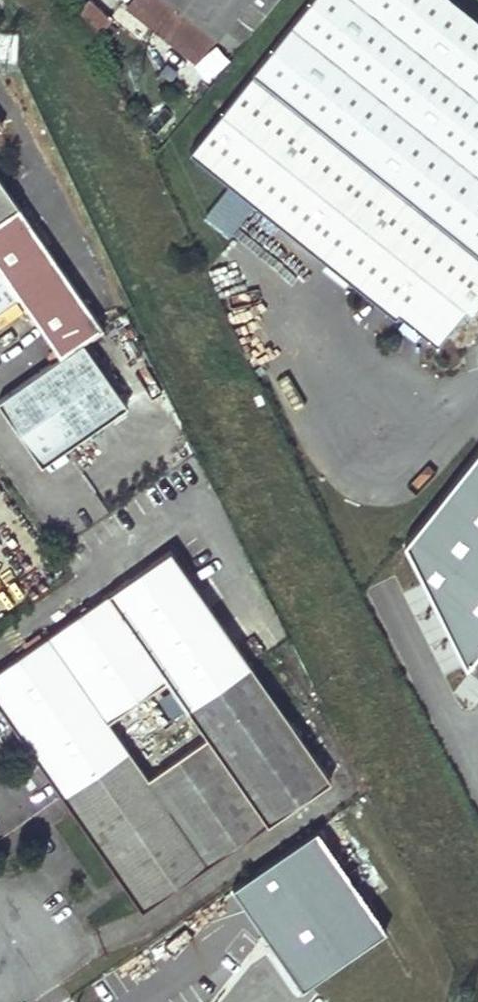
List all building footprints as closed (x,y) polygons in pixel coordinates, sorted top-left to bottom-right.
[(75,15),(99,33),(112,16),(91,0),(86,0),(75,15)] [(194,53),(210,34),(236,0),(129,0),(194,53)] [(184,147),(392,312),(395,308),(403,315),(419,328),(434,340),(463,304),(469,309),(477,297),(477,15),(459,0),(303,0),(184,147)] [(210,34),(233,52),(274,0),(236,0),(210,34)] [(61,366),(84,349),(106,336),(0,184),(0,278),(19,306),(61,366)] [(19,306),(0,278),(0,318),(19,306)] [(419,328),(403,315),(396,323),(413,336),(419,328)] [(41,471),(127,416),(84,349),(61,366),(0,406),(0,408),(41,471)] [(468,667),(477,655),(477,453),(407,541),(468,667)] [(143,911),(328,781),(171,556),(0,675),(0,703),(143,911)] [(286,930),(295,937),(315,913),(305,906),(286,930)]
